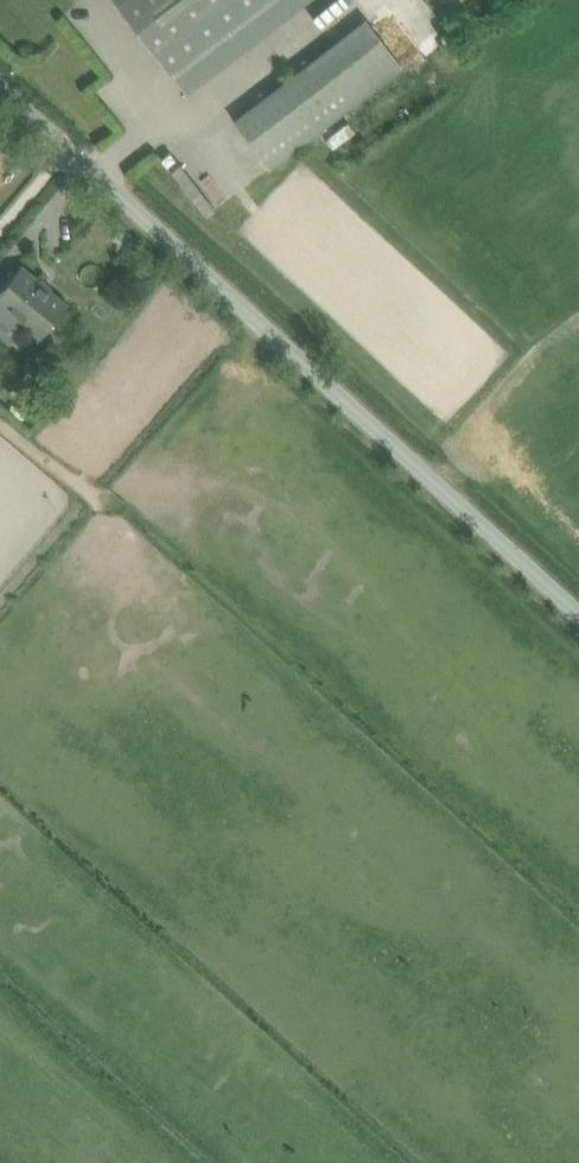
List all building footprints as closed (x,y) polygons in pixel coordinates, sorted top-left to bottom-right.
[(171,72),(190,59),(199,72),(294,0),(115,0),(171,72)] [(234,121),(270,168),(402,67),(366,20),(234,121)] [(16,328),(21,322),(40,338),(53,323),(68,304),(21,264),(0,289),(0,304),(5,308),(1,315),(16,328)]
